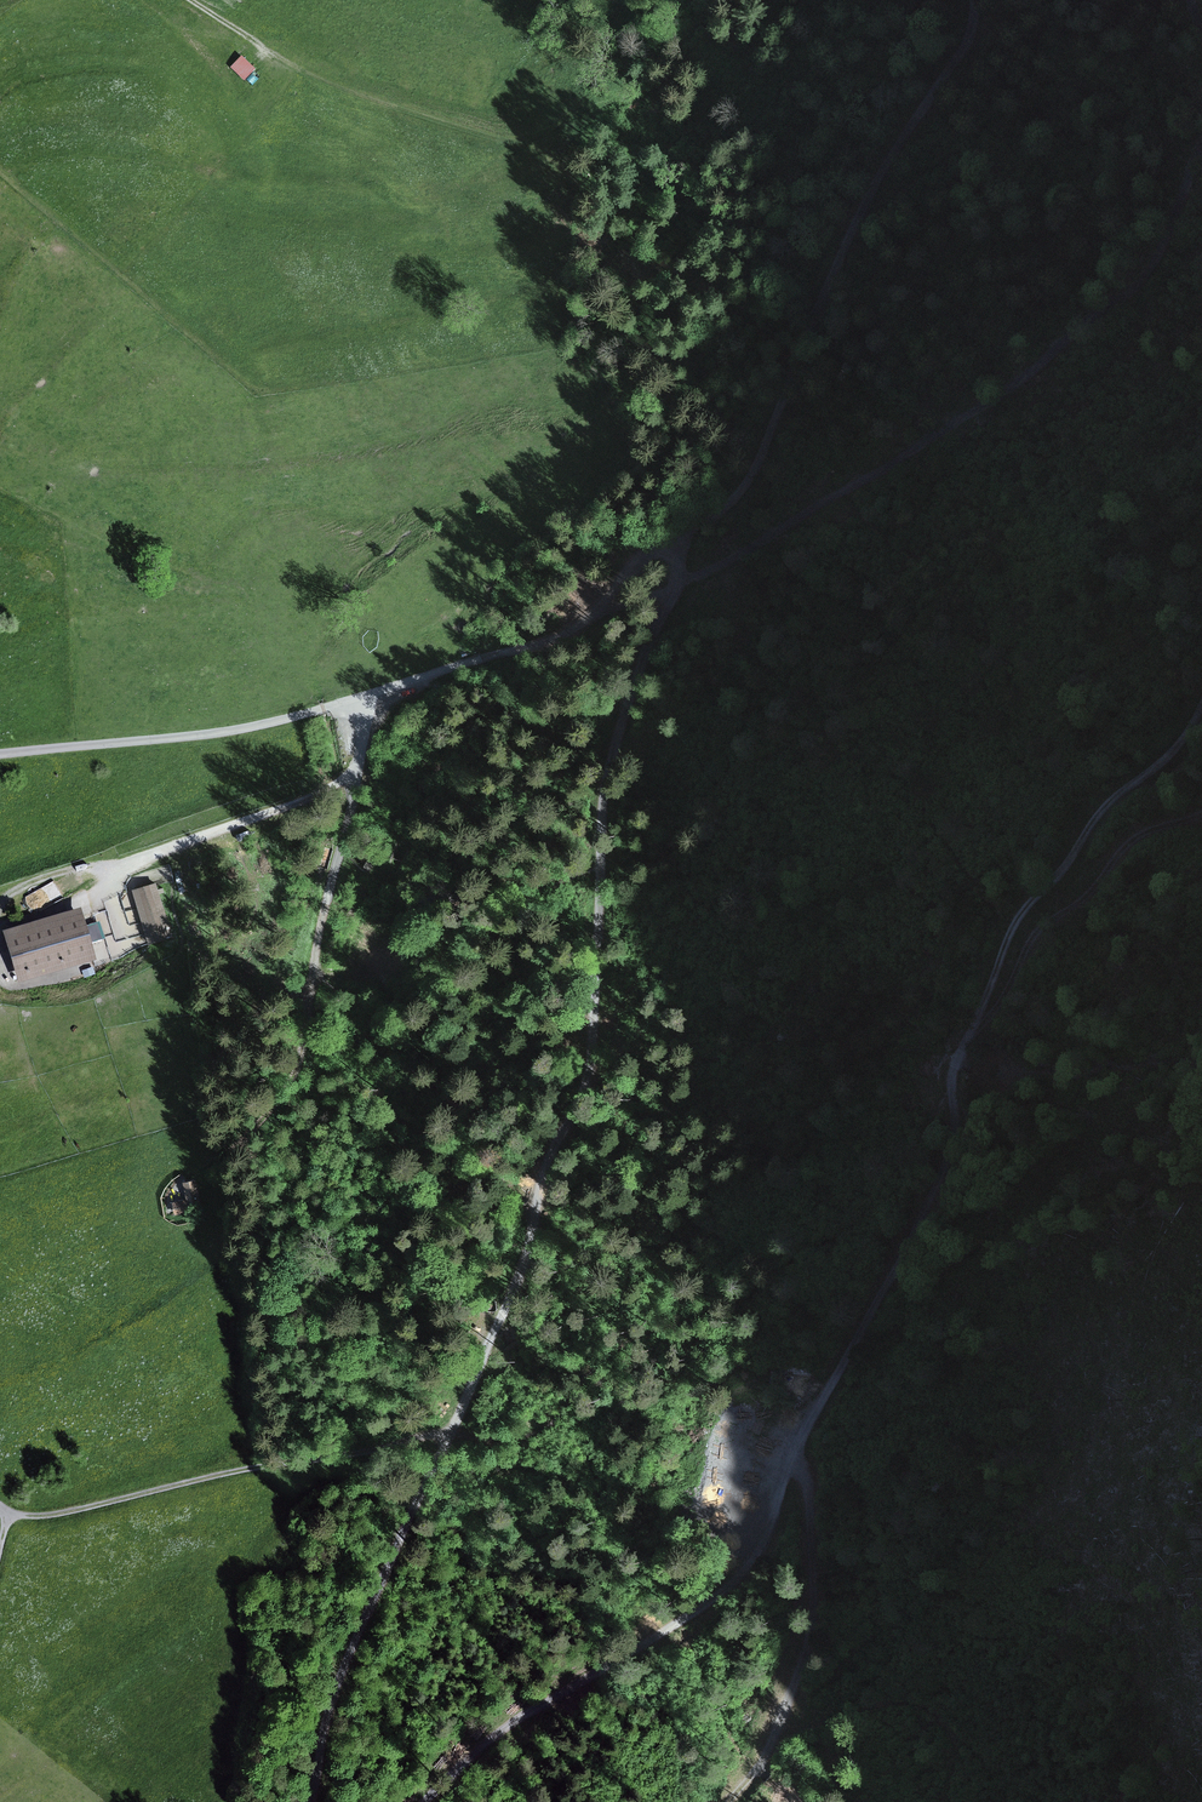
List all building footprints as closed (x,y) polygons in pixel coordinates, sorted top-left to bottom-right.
[(242,55),(232,66),(245,79),(256,68),(242,55)] [(159,883),(136,889),(151,946),(174,940),(159,883)] [(83,907),(7,931),(23,983),(99,960),(83,907)] [(189,1201),(176,1203),(178,1214),(198,1211),(196,1202),(202,1201),(199,1181),(186,1184),(189,1201)]
